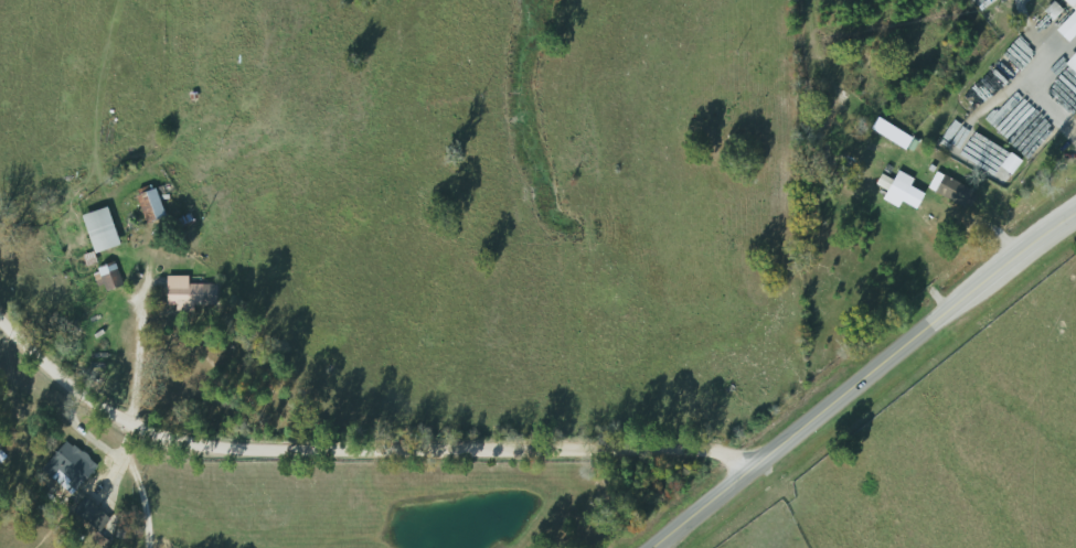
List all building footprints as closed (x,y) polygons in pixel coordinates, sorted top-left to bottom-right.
[(1075,19),(1075,0),(1056,0),(1075,19)] [(1057,64),(1075,83),(1075,45),(1057,64)] [(929,192),(959,208),(969,190),(938,174),(929,192)] [(160,215),(148,187),(129,196),(141,224),(160,215)] [(75,216),(88,254),(114,245),(101,207),(75,216)] [(99,292),(118,285),(111,263),(91,269),(99,292)] [(210,284),(182,284),(182,276),(159,276),(159,306),(210,306),(210,284)] [(54,476),(63,474),(66,486),(85,482),(82,471),(89,470),(83,444),(49,451),(54,476)]
